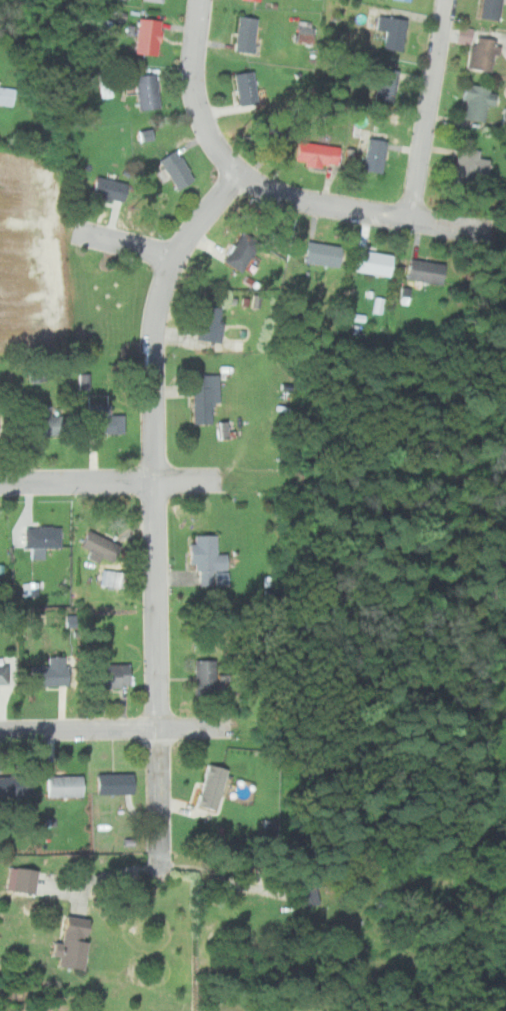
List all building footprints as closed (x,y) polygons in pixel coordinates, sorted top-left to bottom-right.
[(484,18),(503,19),(505,0),(486,0),(484,18)] [(388,31),(385,47),(404,51),(411,20),(381,13),(377,28),(388,31)] [(255,52),(259,18),(240,16),(236,50),(255,52)] [(136,53),(159,55),(163,19),(139,17),(136,53)] [(314,41),(314,21),(302,21),(302,41),(314,41)] [(472,67),(497,70),(501,39),(477,36),(472,67)] [(396,70),(378,67),(372,99),(390,102),(396,70)] [(260,101),(256,70),(236,72),(241,104),(260,101)] [(161,107),(157,73),(136,75),(140,109),(161,107)] [(0,84),(0,105),(13,106),(16,86),(0,84)] [(499,104),(501,87),(470,84),(466,118),(489,120),(491,103),(499,104)] [(368,169),(387,171),(390,139),(370,138),(368,169)] [(344,145),(303,140),(300,161),(341,166),(344,145)] [(493,158),(483,157),(484,149),(462,147),(460,177),(492,179),(493,158)] [(178,188),(196,178),(179,149),(161,159),(178,188)] [(94,194),(126,201),(130,183),(98,176),(94,194)] [(226,259),(244,271),(264,243),(247,230),(226,259)] [(308,261),(342,266),(346,246),(311,240),(308,261)] [(393,276),(397,255),(360,248),(357,270),(393,276)] [(446,264),(411,258),(407,278),(443,284),(446,264)] [(223,343),(230,308),(206,304),(199,338),(223,343)] [(197,374),(197,423),(215,423),(215,404),(222,404),(222,374),(197,374)] [(90,415),(90,432),(124,432),(124,415),(109,416),(109,405),(96,405),(97,415),(90,415)] [(31,406),(31,435),(66,435),(66,415),(60,415),(60,406),(31,406)] [(63,526),(28,526),(28,547),(63,547),(63,526)] [(93,550),(89,557),(101,563),(105,555),(116,561),(124,546),(92,530),(84,546),(93,550)] [(230,570),(230,553),(219,554),(219,534),(193,535),(194,569),(201,569),(202,584),(213,584),(213,570),(230,570)] [(123,579),(124,579),(124,572),(109,571),(108,584),(122,585),(123,579)] [(67,686),(68,657),(50,656),(50,667),(30,666),(31,686),(67,686)] [(218,696),(218,659),(197,659),(197,696),(218,696)] [(11,685),(11,664),(0,664),(0,685),(11,685)] [(98,664),(98,686),(132,686),(132,664),(98,664)] [(208,764),(198,804),(218,809),(229,769),(208,764)] [(136,773),(99,773),(99,793),(136,793),(136,773)] [(0,775),(0,795),(34,795),(34,775),(0,775)] [(85,775),(49,775),(49,796),(85,796),(85,775)] [(9,892),(32,892),(33,868),(9,867),(9,892)] [(322,903),(314,871),(296,875),(305,908),(322,903)] [(87,968),(93,919),(65,916),(59,965),(87,968)]
